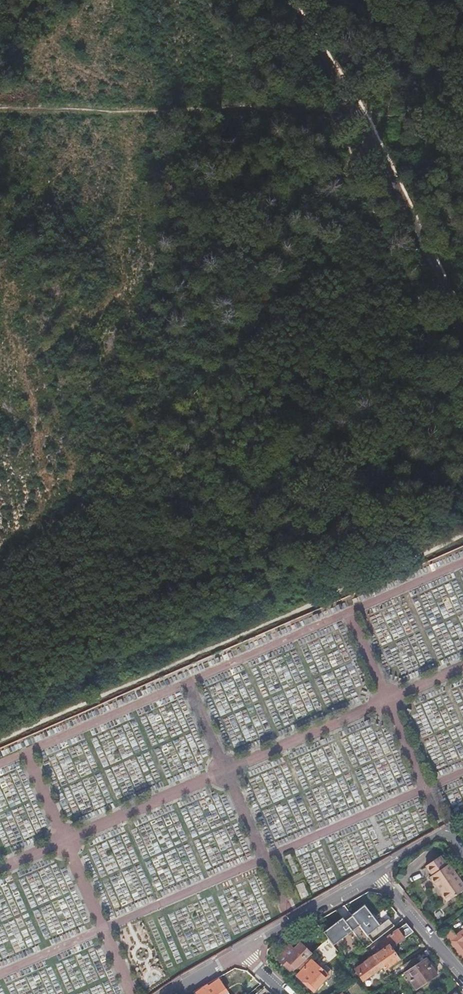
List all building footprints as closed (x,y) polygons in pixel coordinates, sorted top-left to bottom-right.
[(424,867),(431,877),(429,878),(446,903),(462,891),(462,887),(447,865),(445,866),(439,857),(424,867)] [(363,916),(336,937),(347,951),(374,930),(363,916)] [(318,919),(311,923),(320,934),(326,929),(318,919)] [(346,968),(352,975),(355,973),(361,980),(380,966),(383,970),(396,960),(388,949),(410,933),(403,925),(376,944),(376,945),(371,950),(374,955),(362,964),(358,959),(346,968)] [(456,938),(453,934),(446,940),(462,960),(462,932),(456,938)] [(334,939),(328,944),(343,964),(349,959),(334,939)] [(299,944),(293,950),(301,957),(291,968),(293,970),(297,967),(307,957),(310,954),(299,944)] [(289,946),(277,958),(290,970),(291,968),(301,957),(293,950),(289,946)] [(301,970),(296,975),(313,990),(325,978),(327,975),(321,969),(311,960),(307,957),(297,967),(301,970)] [(406,970),(403,972),(415,990),(437,976),(424,958),(417,963),(406,970)] [(403,965),(406,970),(417,963),(413,958),(403,965)] [(313,990),(296,975),(294,978),(310,993),(313,990)] [(193,993),(211,993),(214,992),(215,993),(226,985),(220,977),(210,984),(209,983),(193,993)]
